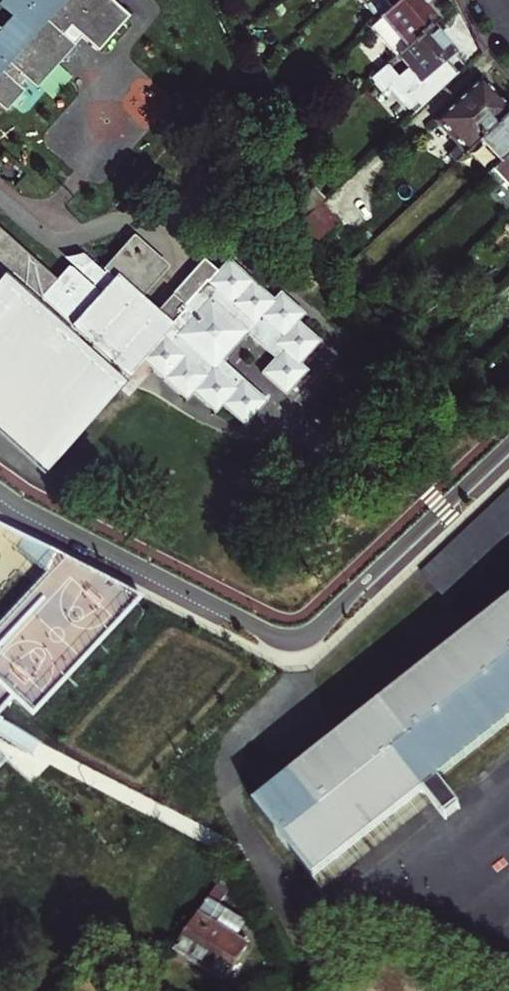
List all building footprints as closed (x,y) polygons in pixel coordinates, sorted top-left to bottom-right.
[(22,83),(25,79),(36,88),(72,47),(62,38),(70,28),(81,38),(97,52),(128,17),(112,3),(109,0),(5,0),(0,5),(0,7),(10,16),(17,22),(9,31),(5,27),(1,32),(0,32),(0,59),(22,83)] [(363,10),(375,0),(354,0),(363,10)] [(363,10),(375,25),(389,12),(379,0),(375,0),(363,10)] [(400,56),(431,30),(435,26),(420,7),(426,2),(424,0),(404,0),(389,12),(375,25),(400,56)] [(389,12),(404,0),(379,0),(389,12)] [(1,32),(5,27),(9,31),(17,22),(10,16),(0,27),(0,32),(1,32)] [(62,38),(72,47),(81,38),(70,28),(62,38)] [(400,56),(371,81),(382,95),(390,89),(413,118),(456,77),(445,63),(453,57),(431,30),(400,56)] [(0,59),(0,107),(6,112),(22,94),(17,89),(22,83),(0,59)] [(456,164),(467,153),(508,114),(508,112),(480,81),(437,121),(458,144),(448,154),(456,164)] [(467,153),(486,175),(493,168),(508,153),(508,114),(467,153)] [(493,168),(508,186),(508,153),(493,168)] [(315,187),(290,210),(295,228),(326,199),(315,187)] [(319,208),(297,228),(313,246),(335,226),(319,208)] [(57,286),(0,233),(0,287),(1,287),(0,288),(0,424),(47,465),(48,466),(129,375),(141,386),(153,373),(141,362),(169,332),(154,318),(138,305),(108,277),(83,256),(79,258),(73,259),(66,260),(73,267),(70,271),(57,286)] [(104,273),(108,277),(138,305),(168,272),(133,240),(104,273)] [(154,318),(169,332),(141,362),(153,373),(187,403),(193,396),(216,416),(223,408),(244,428),(266,404),(221,364),(247,335),(276,360),(262,376),(285,397),(307,373),(299,367),(320,343),(298,324),(304,317),(280,296),(274,303),(230,263),(218,276),(202,263),(154,318)] [(47,465),(0,424),(0,436),(42,473),(48,466),(47,465)] [(418,570),(440,594),(508,532),(508,488),(418,570)] [(11,701),(31,718),(141,597),(60,557),(0,622),(0,713),(11,701)] [(255,810),(314,884),(315,883),(425,795),(435,808),(448,824),(462,813),(439,784),(508,728),(508,608),(255,810)] [(425,795),(315,883),(325,895),(435,808),(425,795)] [(215,892),(175,954),(233,990),(284,990),(289,982),(249,957),(262,936),(233,918),(239,907),(215,892)]
